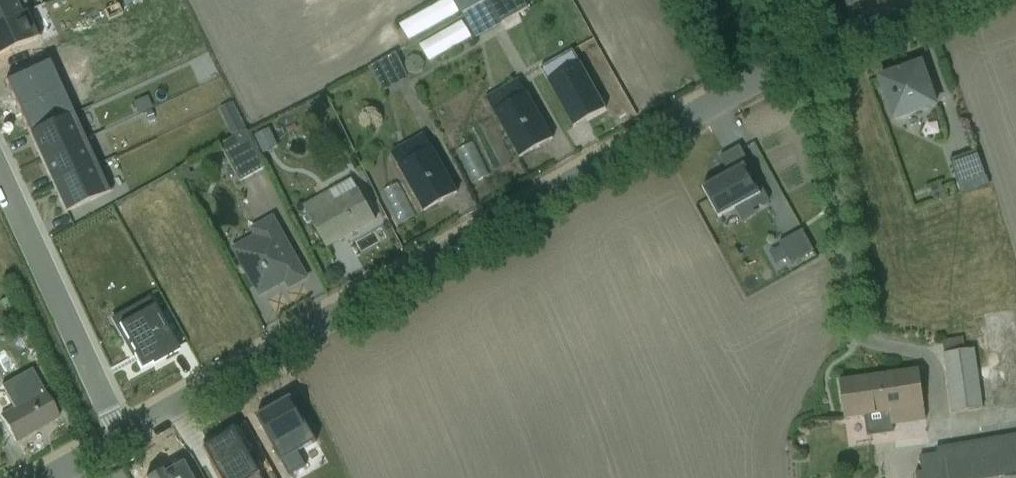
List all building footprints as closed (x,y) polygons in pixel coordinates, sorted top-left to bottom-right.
[(29,12),(23,0),(0,0),(0,25),(29,12)] [(449,61),(519,25),(506,0),(453,0),(412,21),(424,44),(437,38),(449,61)] [(0,25),(0,55),(40,37),(29,12),(0,25)] [(603,111),(639,93),(611,39),(575,57),(603,111)] [(413,59),(387,64),(392,91),(418,86),(413,59)] [(891,120),(937,105),(922,60),(877,75),(891,120)] [(518,162),(555,140),(521,80),(484,101),(518,162)] [(70,116),(28,134),(39,160),(81,141),(70,116)] [(421,211),(459,190),(425,129),(387,150),(421,211)] [(265,202),(289,190),(263,138),(240,149),(265,202)] [(81,141),(39,160),(51,186),(92,167),(81,141)] [(717,216),(763,193),(741,148),(720,158),(728,174),(702,187),(717,216)] [(995,160),(969,170),(977,192),(1003,182),(995,160)] [(92,167),(51,186),(64,213),(105,194),(92,167)] [(329,250),(376,222),(350,178),(303,206),(329,250)] [(261,303),(308,278),(273,215),(227,240),(261,303)] [(301,231),(305,249),(316,246),(311,228),(301,231)] [(796,245),(805,267),(829,257),(821,235),(796,245)] [(151,367),(178,352),(148,299),(109,320),(131,359),(133,358),(139,370),(150,364),(151,367)] [(845,427),(923,415),(912,347),(834,360),(845,427)] [(973,349),(941,354),(950,414),(982,410),(973,349)] [(61,418),(32,367),(0,385),(0,387),(14,411),(1,418),(16,444),(61,418)] [(290,397),(255,417),(289,476),(306,467),(298,453),(316,443),(290,397)] [(234,429),(200,448),(217,477),(262,477),(234,429)] [(913,447),(917,477),(1015,477),(1015,432),(913,447)]
